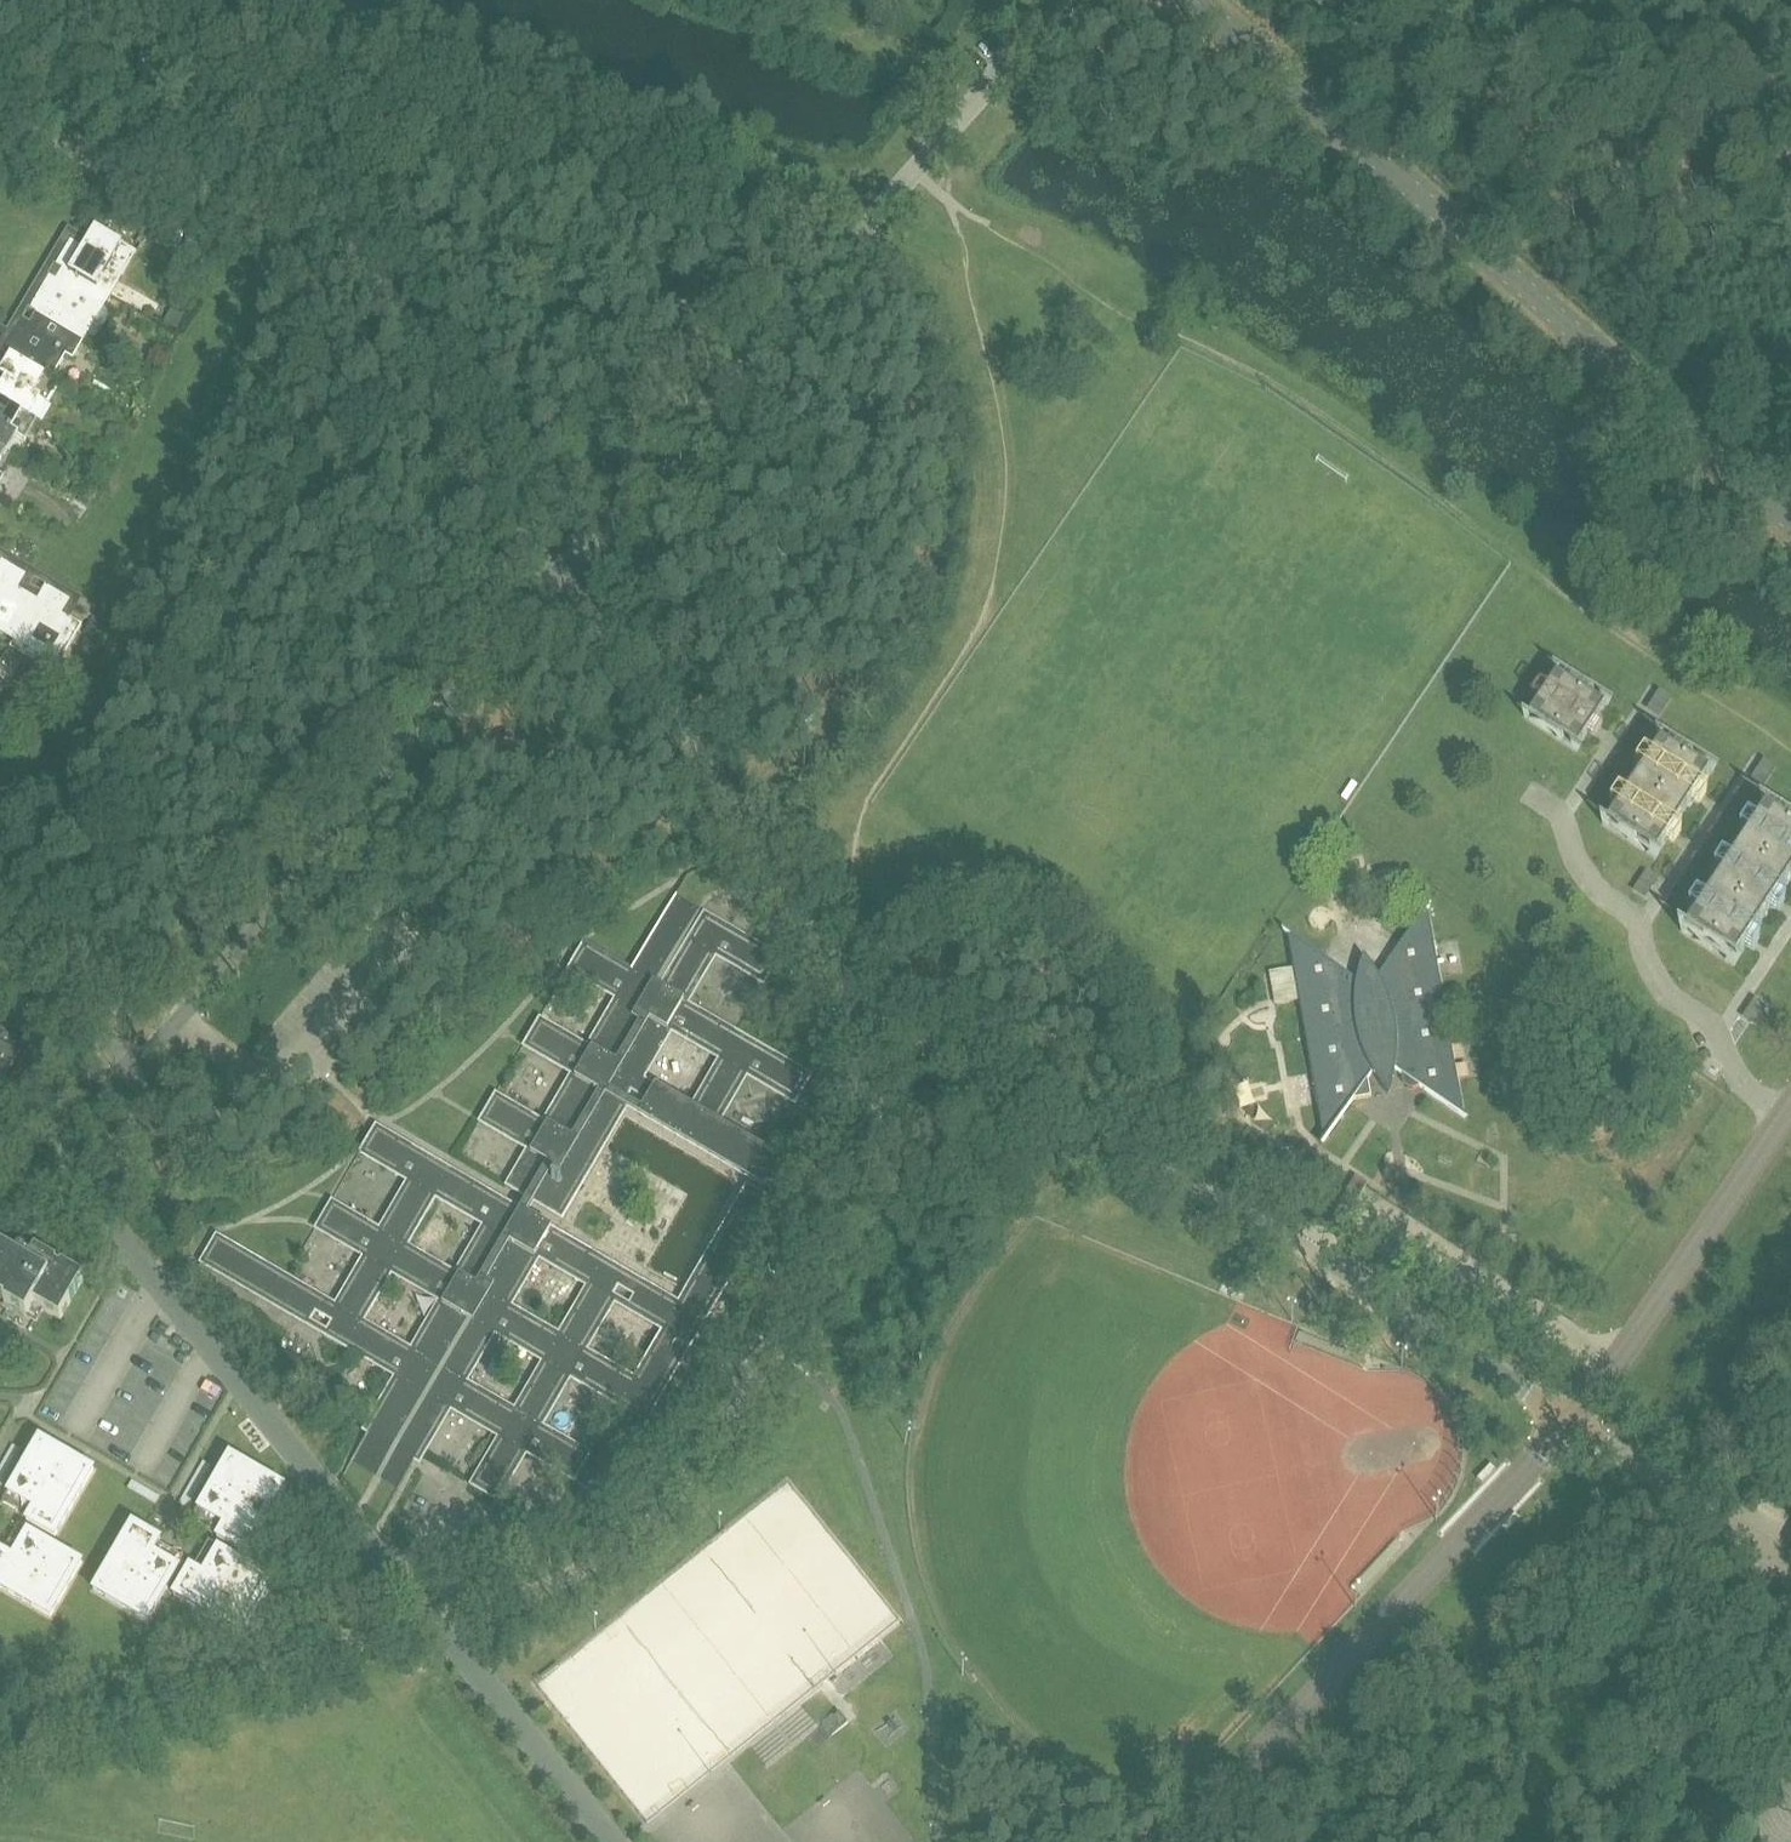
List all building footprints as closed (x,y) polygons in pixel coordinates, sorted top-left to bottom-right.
[(81,248),(68,239),(52,266),(58,270),(66,274),(66,273),(93,290),(94,289),(108,265),(122,273),(133,254),(92,229),(81,248)] [(58,270),(48,287),(42,283),(26,309),(40,318),(40,317),(67,333),(68,333),(81,341),(107,297),(94,289),(93,290),(66,273),(66,274),(58,270)] [(185,316),(172,308),(164,322),(177,330),(185,316)] [(56,352),(63,356),(70,360),(81,341),(68,333),(67,333),(40,317),(40,318),(30,335),(16,327),(0,353),(14,361),(41,377),(42,376),(56,352)] [(14,361),(4,378),(0,376),(0,402),(20,413),(30,396),(44,404),(56,384),(42,376),(41,377),(14,361)] [(20,413),(0,402),(0,451),(12,458),(34,421),(20,413)] [(0,477),(12,458),(0,451),(0,477)] [(12,642),(37,601),(20,591),(28,577),(1,562),(0,564),(0,616),(1,617),(0,619),(0,635),(12,642)] [(45,588),(37,601),(12,642),(57,669),(82,628),(63,617),(71,603),(45,588)] [(93,616),(83,633),(96,641),(106,625),(93,616)] [(1593,723),(1594,722),(1604,707),(1555,675),(1529,715),(1578,747),(1593,723)] [(1633,783),(1682,815),(1692,800),(1708,775),(1659,743),(1633,783)] [(1666,839),(1682,815),(1633,783),(1607,822),(1656,854),(1666,839)] [(1788,882),(1790,877),(1790,830),(1764,812),(1739,849),(1788,882)] [(1775,901),(1788,882),(1739,849),(1711,891),(1760,924),(1775,901)] [(1735,962),(1745,947),(1751,938),(1760,924),(1711,891),(1686,929),(1735,962)] [(335,1304),(335,1303),(311,1289),(288,1276),(288,1275),(217,1234),(202,1258),(203,1259),(311,1321),(311,1320),(316,1313),(331,1322),(327,1329),(323,1335),(348,1349),(365,1320),(366,1318),(392,1274),(395,1269),(446,1299),(444,1303),(416,1350),(411,1347),(405,1344),(375,1326),(368,1338),(367,1339),(360,1350),(402,1375),(408,1366),(417,1371),(409,1384),(400,1378),(367,1434),(351,1461),(352,1462),(374,1475),(382,1480),(397,1488),(399,1489),(415,1462),(447,1406),(437,1400),(445,1387),(454,1393),(449,1402),(491,1427),(497,1415),(498,1414),(505,1402),(469,1381),(464,1378),(491,1330),(481,1325),(489,1312),(498,1317),(493,1326),(540,1354),(545,1357),(542,1362),(515,1408),(497,1438),(470,1485),(494,1499),(523,1450),(513,1445),(520,1432),(530,1437),(524,1446),(578,1477),(592,1453),(591,1453),(544,1425),(539,1422),(567,1375),(557,1369),(564,1356),(574,1361),(568,1371),(620,1401),(645,1415),(680,1354),(679,1354),(671,1349),(657,1341),(656,1340),(634,1376),(604,1358),(589,1350),(583,1347),(614,1294),(619,1286),(634,1295),(630,1303),(629,1304),(666,1326),(668,1322),(674,1325),(668,1335),(677,1340),(684,1344),(686,1346),(689,1340),(694,1342),(776,1201),(752,1187),(683,1304),(678,1301),(622,1268),(616,1278),(612,1275),(618,1265),(557,1230),(546,1224),(542,1221),(528,1213),(534,1202),(558,1216),(559,1215),(554,1213),(570,1186),(574,1188),(627,1098),(631,1091),(632,1090),(622,1085),(627,1076),(630,1071),(639,1077),(668,1028),(670,1024),(721,1054),(719,1058),(718,1060),(713,1068),(706,1081),(704,1084),(691,1106),(646,1079),(645,1079),(638,1091),(649,1097),(647,1100),(643,1107),(642,1109),(750,1172),(752,1168),(760,1173),(758,1177),(768,1183),(793,1197),(794,1198),(808,1174),(769,1150),(768,1150),(721,1123),(720,1122),(716,1120),(743,1072),(734,1066),(741,1053),(751,1059),(745,1068),(798,1099),(813,1075),(737,1031),(736,1030),(690,1003),(688,1002),(684,1000),(712,952),(702,947),(710,934),(719,939),(714,948),(767,979),(781,955),(705,910),(704,910),(699,907),(678,894),(676,893),(632,969),(626,966),(584,942),(570,966),(623,997),(628,988),(638,993),(630,1006),(620,1000),(593,1048),(589,1045),(587,1045),(541,1017),(540,1017),(526,1041),(578,1072),(576,1076),(549,1123),(545,1121),(543,1120),(503,1097),(497,1093),(496,1093),(482,1117),(534,1148),(532,1152),(511,1189),(527,1198),(520,1208),(514,1205),(510,1210),(506,1208),(510,1202),(376,1124),(362,1148),(362,1149),(415,1179),(420,1170),(429,1176),(422,1189),(412,1183),(384,1230),(379,1227),(332,1200),(318,1224),(371,1255),(376,1246),(386,1251),(378,1264),(368,1259),(340,1307),(335,1304)] [(1324,1142),(1352,1101),(1353,1099),(1371,1096),(1368,1078),(1372,1072),(1388,1093),(1395,1068),(1403,1074),(1403,1077),(1402,1079),(1403,1082),(1404,1084),(1406,1087),(1408,1088),(1409,1088),(1411,1089),(1413,1089),(1415,1088),(1417,1088),(1418,1087),(1420,1086),(1464,1114),(1428,909),(1429,907),(1428,906),(1379,975),(1363,954),(1356,979),(1287,931),(1286,932),(1287,934),(1323,1139),(1322,1141),(1324,1142)] [(33,1047),(0,1027),(0,1102),(33,1047)] [(0,1303),(2,1301),(6,1303),(5,1305),(7,1307),(8,1307),(27,1318),(30,1311),(36,1314),(36,1315),(40,1308),(41,1309),(44,1310),(60,1320),(84,1279),(62,1266),(61,1268),(57,1266),(58,1264),(36,1251),(34,1254),(28,1264),(24,1261),(15,1256),(14,1256),(2,1248),(0,1252),(0,1303)] [(38,1437),(26,1458),(2,1501),(28,1516),(26,1519),(55,1536),(93,1468),(38,1437)] [(230,1453),(218,1474),(193,1517),(219,1532),(217,1536),(246,1552),(285,1484),(230,1453)] [(159,1540),(160,1537),(132,1521),(93,1588),(148,1619),(185,1555),(159,1540)] [(16,1523),(2,1549),(0,1548),(0,1586),(50,1614),(81,1559),(16,1523)] [(274,1579),(241,1560),(210,1542),(195,1568),(192,1566),(175,1595),(243,1634),(274,1579)] [(832,1735),(848,1722),(839,1711),(823,1724),(832,1735)]
